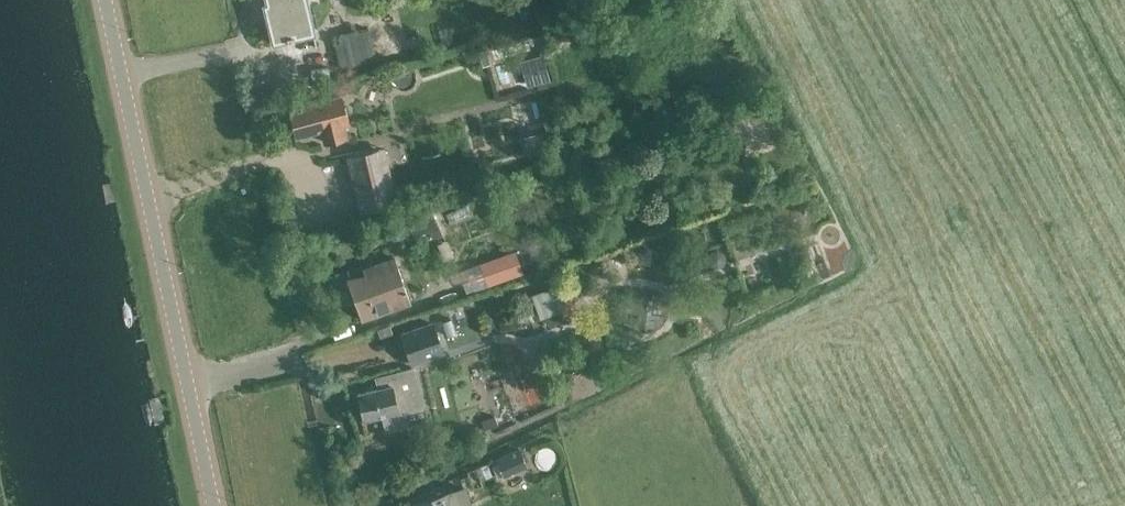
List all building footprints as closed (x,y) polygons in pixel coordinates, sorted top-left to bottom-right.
[(317,46),(306,0),(266,0),(267,4),(272,3),(275,18),(268,19),(277,55),(317,46)] [(340,67),(402,52),(394,15),(353,24),(355,30),(333,35),(340,67)] [(543,53),(519,60),(527,86),(550,80),(543,53)] [(297,135),(321,128),(324,141),(347,135),(344,122),(348,121),(341,94),(320,100),(290,107),(297,135)] [(391,204),(378,148),(347,155),(360,211),(391,204)] [(465,199),(408,225),(414,236),(427,231),(433,241),(468,227),(463,214),(471,211),(465,199)] [(514,249),(479,261),(487,284),(524,272),(514,249)] [(347,279),(361,319),(410,302),(394,256),(362,268),(364,273),(347,279)] [(539,314),(563,310),(558,285),(534,290),(539,314)] [(435,320),(401,331),(411,362),(445,350),(435,320)] [(375,375),(377,387),(356,392),(362,418),(381,414),(385,430),(409,424),(407,414),(426,409),(416,365),(375,375)] [(505,475),(529,462),(518,443),(495,457),(505,475)] [(447,492),(415,502),(416,505),(451,505),(447,492)]
